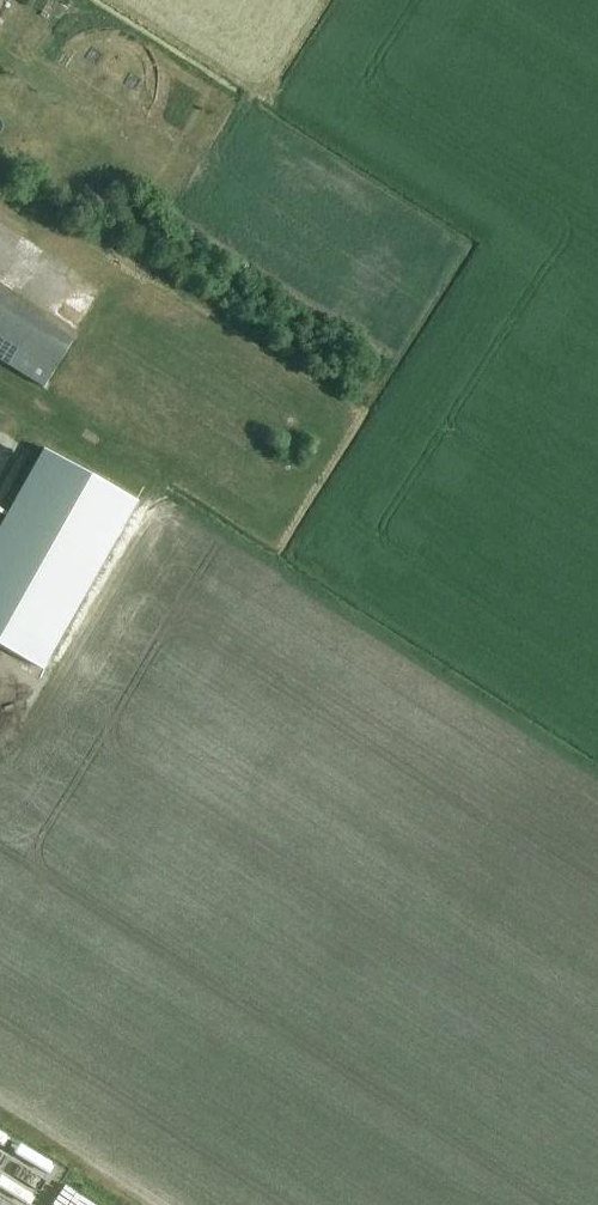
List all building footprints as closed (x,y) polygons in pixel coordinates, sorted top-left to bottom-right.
[(74,338),(0,292),(0,359),(45,386),(74,338)] [(135,500),(45,449),(0,528),(0,645),(41,668),(135,500)] [(11,1178),(0,1172),(0,1200),(11,1178)]
